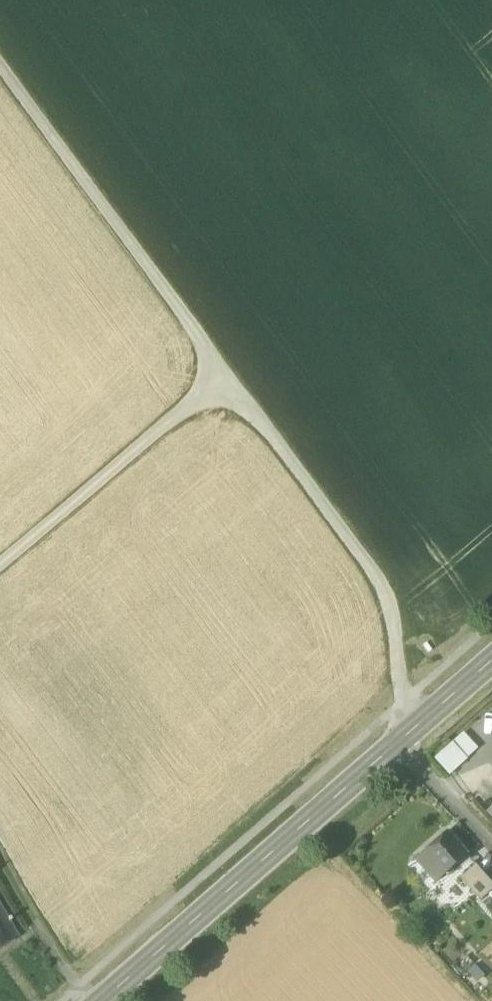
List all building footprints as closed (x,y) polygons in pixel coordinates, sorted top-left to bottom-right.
[(466,731),(438,758),(453,774),(481,746),(466,731)] [(415,863),(436,886),(467,857),(446,835),(415,863)] [(480,903),(491,893),(491,886),(476,867),(460,881),(480,903)] [(19,939),(0,907),(0,950),(19,939)]
